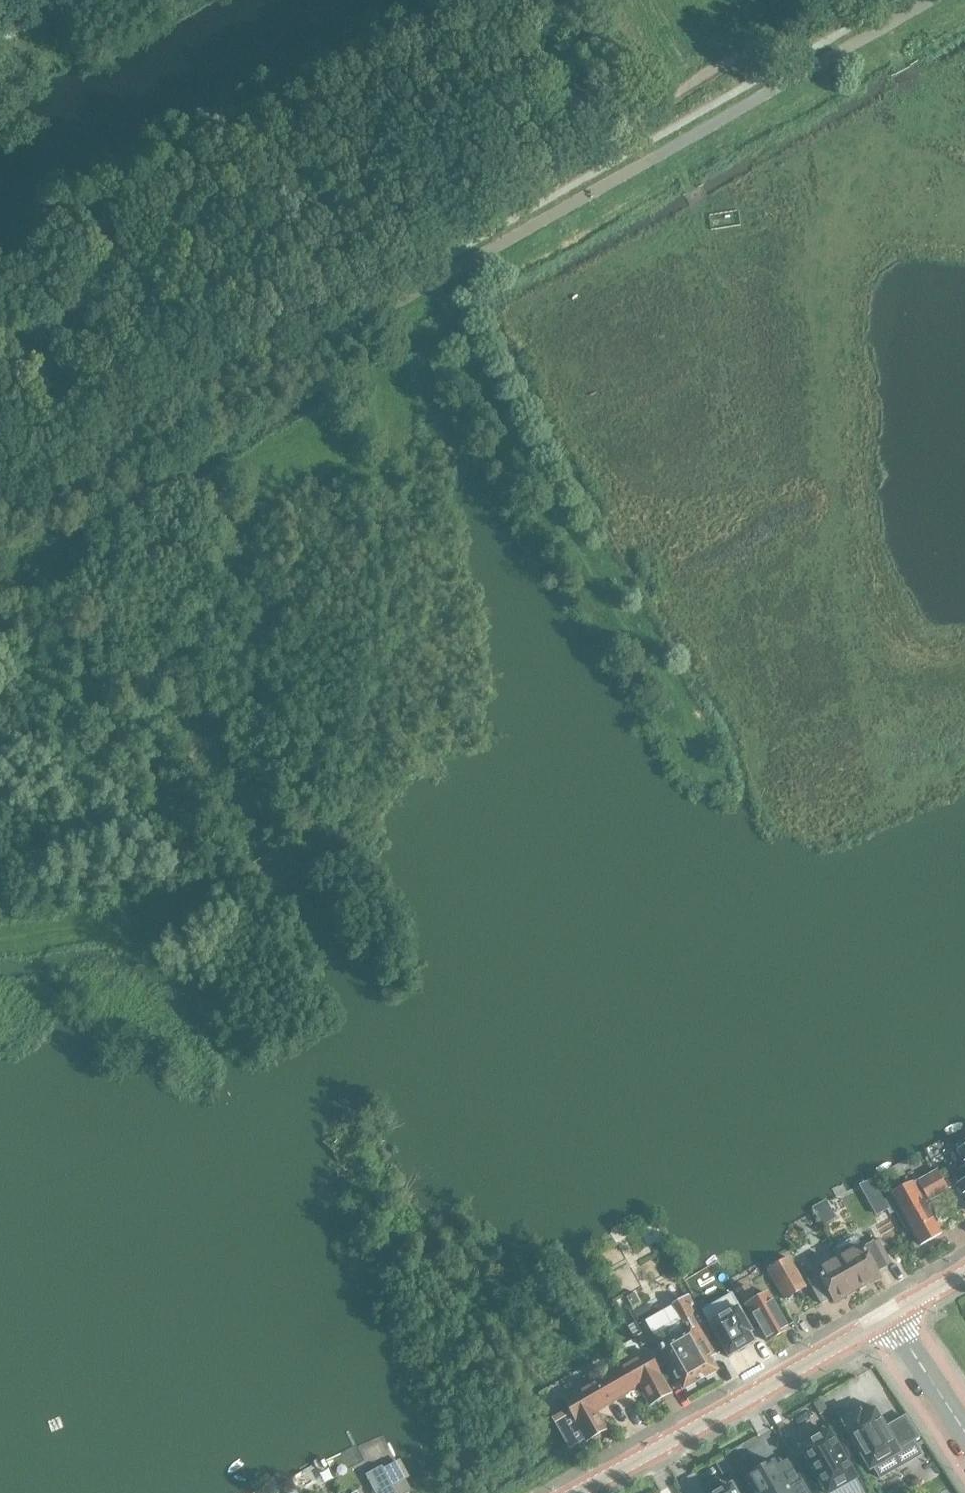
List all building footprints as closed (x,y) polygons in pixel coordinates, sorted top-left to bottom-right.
[(944,1182),(948,1190),(957,1184),(964,1198),(964,1141),(955,1147),(964,1164),(953,1177),(944,1182)] [(927,1199),(928,1201),(948,1190),(944,1182),(936,1170),(887,1197),(898,1216),(902,1213),(920,1246),(940,1235),(921,1202),(927,1199)] [(888,1208),(883,1199),(873,1181),(872,1179),(859,1185),(860,1187),(876,1215),(887,1208),(888,1208)] [(833,1248),(838,1257),(856,1290),(879,1277),(876,1272),(887,1266),(873,1242),(862,1248),(855,1235),(833,1248)] [(856,1290),(838,1257),(815,1270),(817,1274),(807,1280),(821,1304),(831,1298),(834,1303),(856,1290)] [(789,1258),(768,1270),(784,1299),(805,1287),(789,1258)] [(767,1341),(783,1332),(787,1329),(767,1293),(755,1300),(747,1286),(736,1292),(750,1315),(751,1314),(767,1341)] [(731,1294),(701,1311),(728,1358),(753,1343),(748,1334),(753,1331),(731,1294)] [(681,1389),(682,1390),(717,1371),(716,1370),(708,1355),(717,1350),(719,1353),(721,1353),(687,1295),(671,1305),(681,1323),(652,1339),(681,1389)] [(631,1333),(638,1344),(640,1343),(642,1346),(647,1343),(638,1329),(631,1333)] [(563,1399),(571,1413),(587,1441),(606,1430),(595,1411),(639,1385),(650,1405),(670,1393),(646,1352),(563,1399)] [(845,1420),(842,1422),(869,1471),(874,1468),(879,1478),(900,1467),(894,1456),(899,1454),(896,1450),(918,1437),(904,1416),(884,1428),(871,1405),(856,1414),(853,1412),(845,1416),(845,1420)] [(809,1492),(831,1492),(855,1479),(828,1431),(825,1432),(823,1427),(810,1435),(813,1439),(799,1447),(814,1473),(802,1480),(809,1492)] [(314,1490),(334,1479),(322,1456),(313,1461),(314,1464),(303,1470),(314,1490)] [(409,1492),(395,1462),(383,1469),(381,1466),(365,1475),(375,1492),(407,1492),(409,1492)] [(801,1480),(789,1487),(778,1467),(766,1474),(762,1468),(759,1469),(755,1462),(741,1470),(754,1492),(808,1492),(801,1480)]
